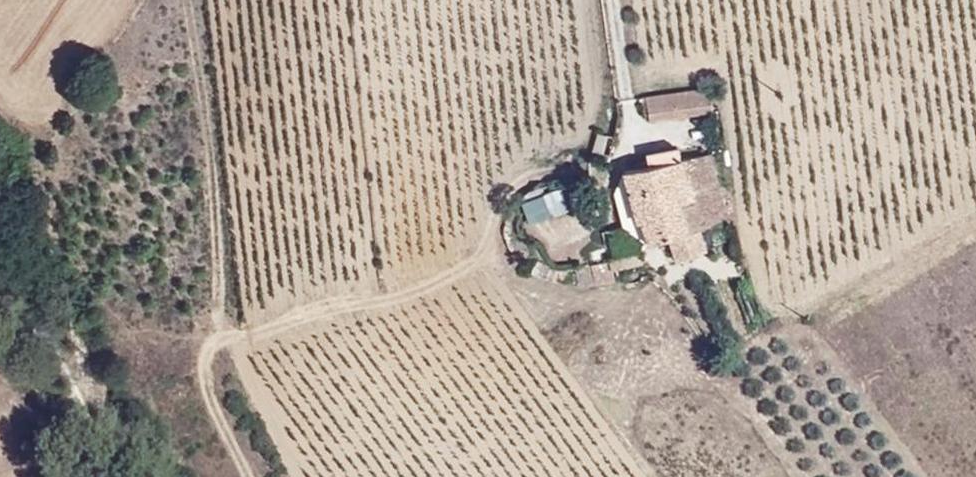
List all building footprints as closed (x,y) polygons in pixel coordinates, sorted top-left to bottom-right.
[(708,96),(703,77),(641,93),(645,112),(708,96)] [(664,161),(661,149),(644,153),(647,164),(664,161)] [(728,219),(706,151),(622,170),(636,224),(644,226),(650,245),(686,235),(687,240),(724,219),(728,219)] [(520,199),(529,222),(567,207),(558,184),(520,199)] [(691,263),(687,240),(686,235),(668,240),(674,267),(691,263)] [(613,282),(613,272),(645,269),(643,252),(608,255),(606,260),(589,261),(590,284),(613,282)]
